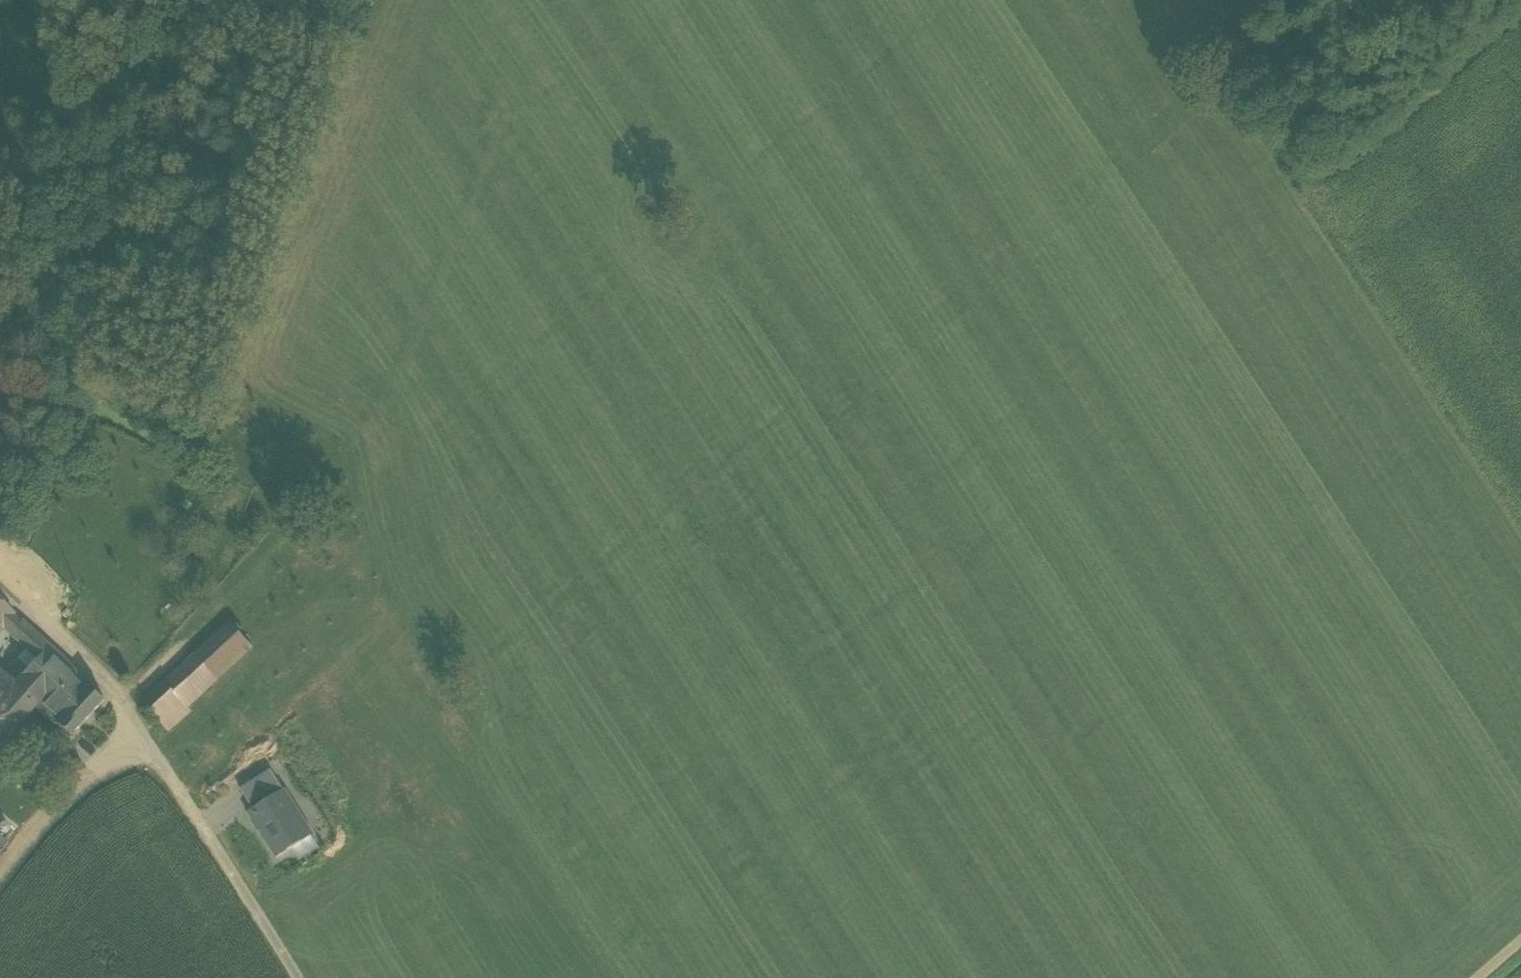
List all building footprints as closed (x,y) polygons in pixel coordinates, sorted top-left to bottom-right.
[(10,613),(0,604),(0,625),(10,613)] [(11,636),(22,624),(10,613),(0,625),(0,626),(11,636)] [(164,682),(187,707),(252,646),(229,622),(164,682)] [(37,659),(14,683),(36,704),(35,705),(41,710),(76,673),(22,624),(11,636),(37,659)] [(35,705),(36,704),(14,683),(0,672),(0,744),(35,705)] [(76,673),(41,710),(70,737),(105,700),(76,673)] [(187,707),(164,682),(142,703),(168,731),(190,711),(187,707)] [(254,809),(250,811),(275,859),(316,839),(279,766),(242,785),(254,809)]
